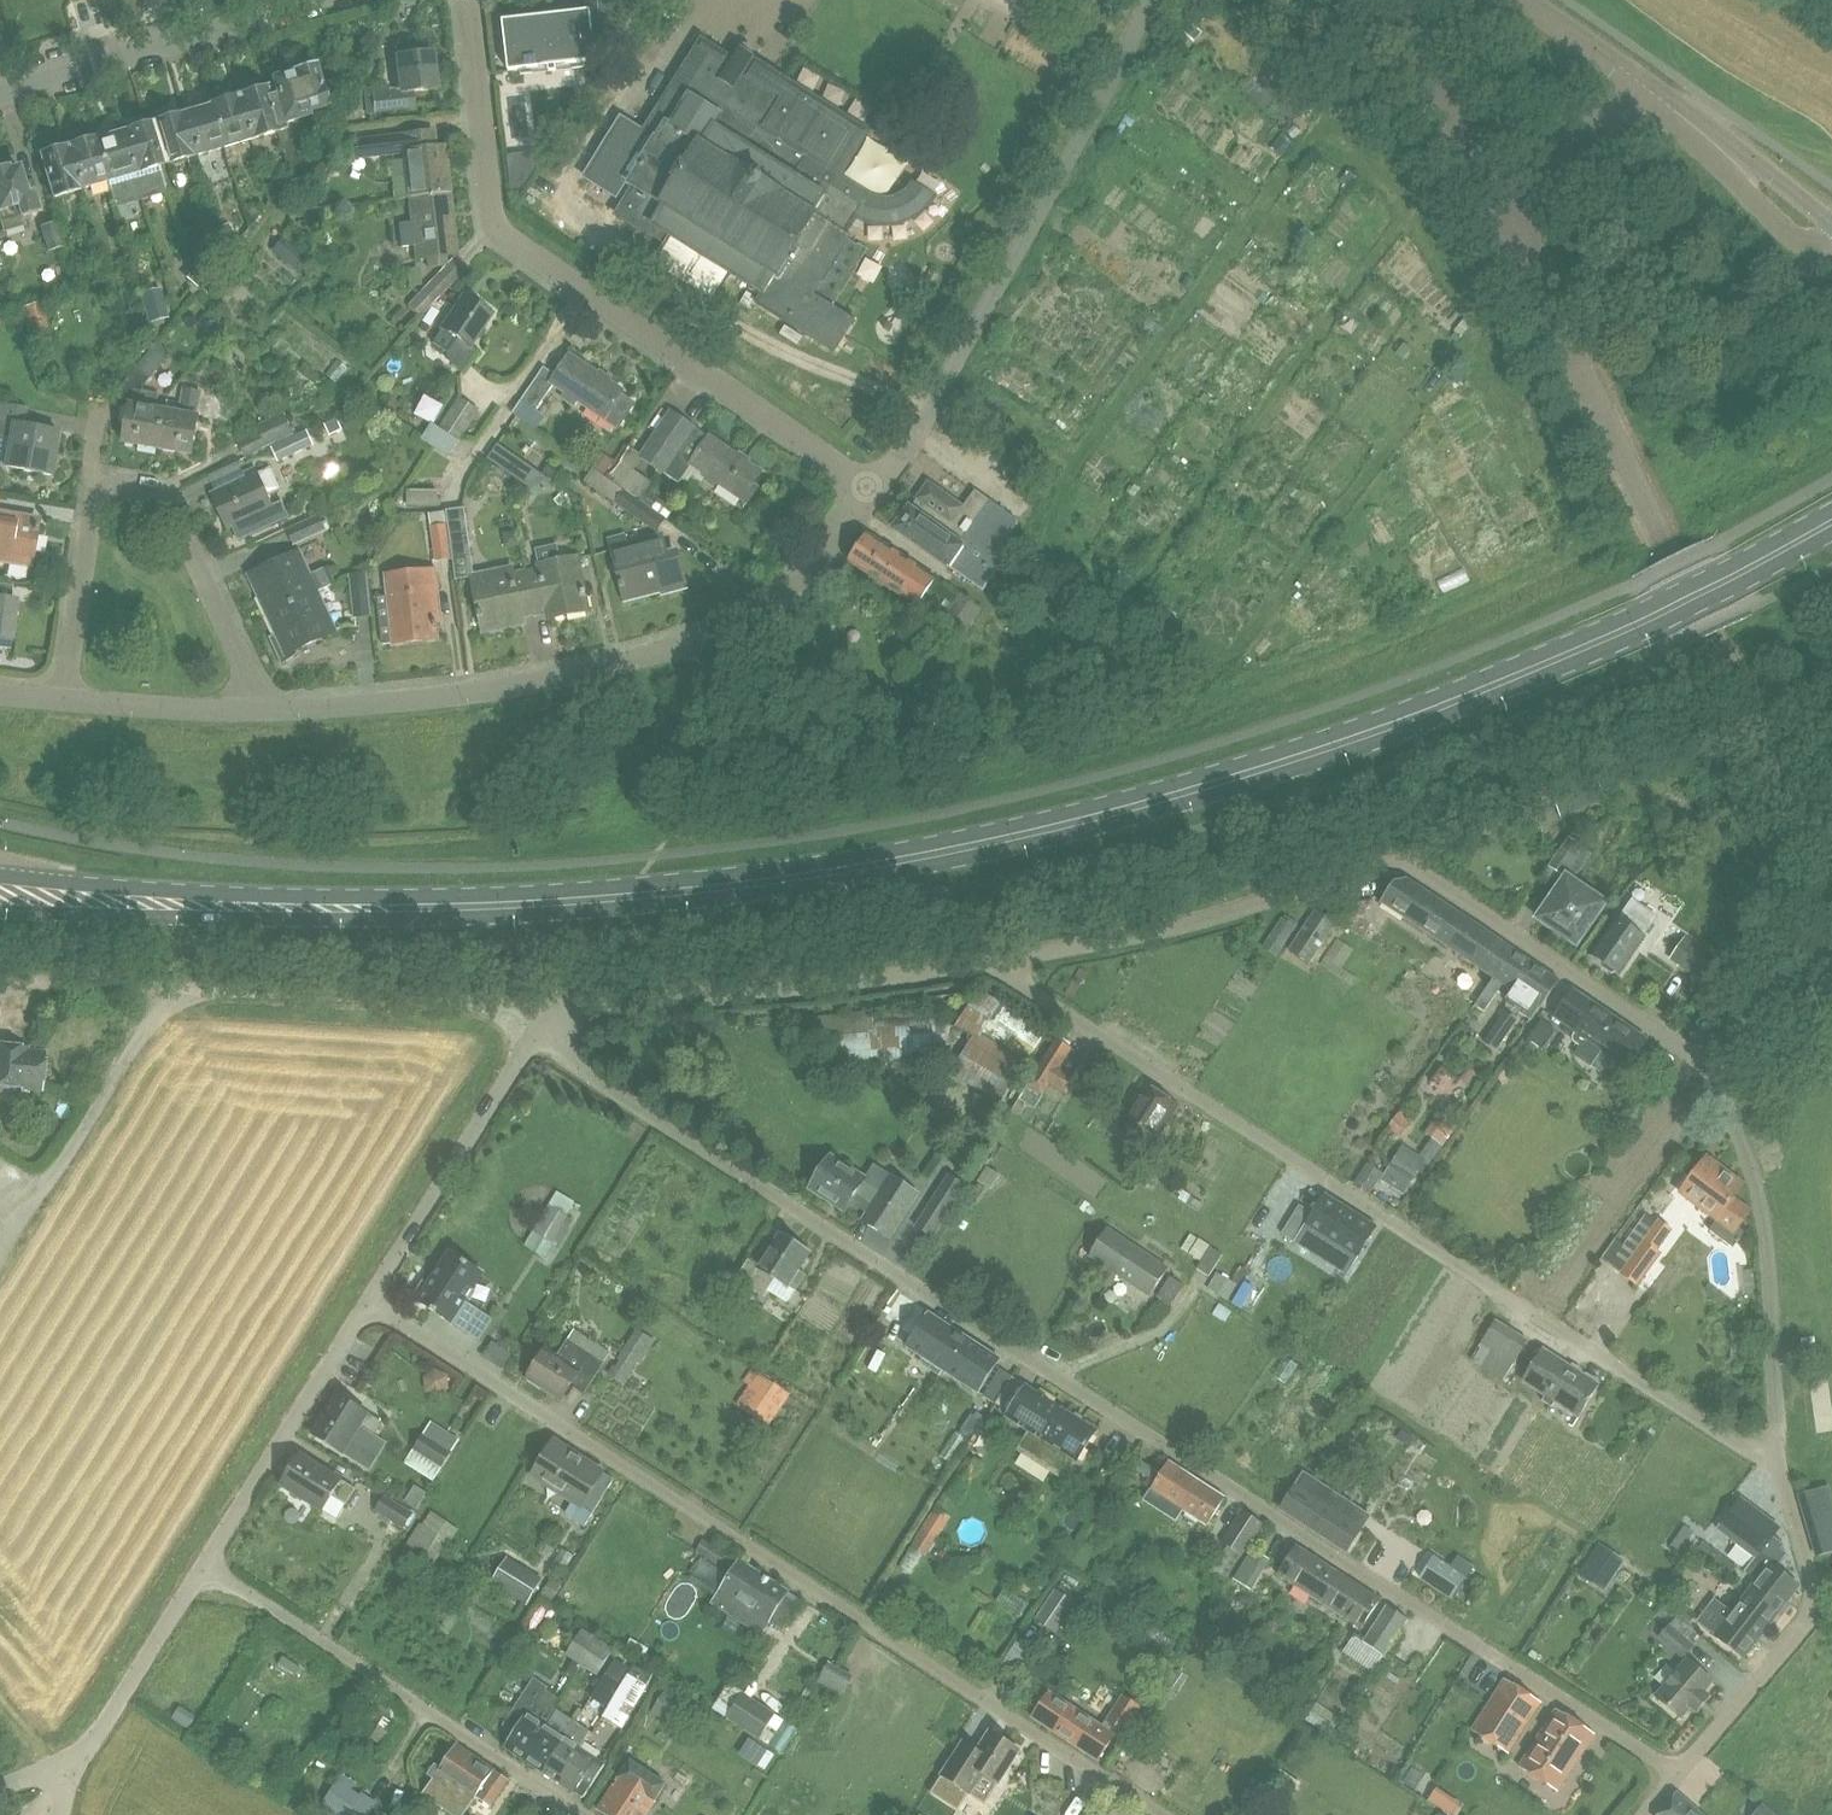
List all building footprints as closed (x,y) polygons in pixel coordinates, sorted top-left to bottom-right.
[(505,41),(509,72),(557,66),(556,60),(581,58),(581,63),(596,62),(595,49),(616,47),(639,7),(638,0),(612,0),(598,2),(600,19),(591,19),(591,12),(575,14),(575,12),(552,14),(552,16),(538,18),(538,19),(524,21),(527,39),(505,41)] [(366,18),(375,29),(387,20),(377,8),(366,18)] [(622,119),(586,177),(616,195),(625,180),(635,186),(617,215),(648,234),(667,246),(655,264),(712,300),(730,273),(764,294),(758,302),(834,350),(853,321),(829,306),(812,295),(838,256),(836,255),(847,238),(843,235),(855,216),(868,195),(840,178),(840,177),(854,155),(868,131),(751,59),(753,57),(751,56),(750,59),(738,51),(739,48),(738,48),(731,59),(702,41),(644,132),(622,119)] [(389,85),(363,88),(366,112),(418,108),(416,91),(436,88),(432,52),(395,57),(397,74),(393,74),(395,90),(389,91),(389,85)] [(265,89),(258,91),(270,133),(278,130),(287,127),(286,123),(307,116),(306,113),(326,107),(330,106),(332,101),(329,92),(325,89),(320,90),(314,67),(272,80),(276,94),(267,97),(265,89)] [(258,91),(233,98),(244,140),(270,133),(258,91)] [(213,104),(208,105),(220,147),(244,140),(233,98),(225,101),(220,99),(214,100),(213,104)] [(208,105),(183,113),(195,155),(220,147),(208,105)] [(158,120),(143,124),(155,167),(170,162),(175,165),(183,163),(185,158),(187,157),(190,165),(193,169),(199,167),(195,155),(183,113),(172,116),(168,113),(159,115),(158,120)] [(131,128),(121,131),(141,200),(162,194),(155,167),(143,124),(142,125),(139,123),(133,125),(131,128)] [(435,129),(352,138),(354,159),(404,153),(409,195),(447,191),(442,147),(437,147),(435,129)] [(121,131),(95,139),(106,181),(113,208),(141,200),(121,131)] [(77,144),(66,147),(78,189),(106,181),(95,139),(91,140),(87,137),(79,140),(77,144)] [(41,155),(39,155),(52,197),(78,189),(66,147),(55,150),(51,148),(43,150),(41,155)] [(38,211),(33,192),(26,194),(18,167),(7,170),(7,168),(0,165),(0,222),(38,211)] [(538,170),(509,173),(511,190),(526,188),(538,170)] [(276,194),(273,182),(263,185),(266,197),(276,194)] [(412,223),(396,225),(399,247),(414,246),(416,258),(425,257),(426,268),(446,266),(447,264),(446,255),(455,254),(447,191),(409,195),(412,223)] [(892,206),(883,207),(883,219),(892,219),(892,218),(900,217),(910,213),(904,201),(895,205),(892,206)] [(244,207),(244,209),(244,211),(245,213),(247,214),(249,215),(251,215),(253,215),(255,214),(256,212),(257,210),(257,208),(256,206),(255,204),(254,203),(252,202),(249,202),(247,203),(245,205),(244,207)] [(38,226),(47,252),(62,247),(54,221),(38,226)] [(219,225),(225,245),(234,242),(228,223),(219,225)] [(838,256),(812,295),(829,306),(837,294),(855,266),(854,266),(864,249),(847,238),(836,255),(838,256)] [(273,255),(297,272),(306,259),(283,242),(273,255)] [(211,268),(201,260),(187,278),(192,282),(196,286),(197,285),(205,275),(211,268)] [(437,275),(406,307),(419,319),(450,287),(437,275)] [(139,293),(148,323),(168,318),(160,287),(139,293)] [(463,295),(441,328),(431,344),(446,354),(456,339),(468,346),(490,313),(463,295)] [(22,306),(27,321),(23,322),(29,339),(50,333),(40,301),(22,306)] [(218,320),(209,330),(216,336),(225,325),(218,320)] [(129,342),(128,342),(131,355),(143,352),(139,339),(129,342)] [(152,347),(135,367),(149,380),(166,359),(152,347)] [(569,355),(555,376),(551,382),(553,384),(619,427),(634,405),(619,395),(622,391),(569,355)] [(326,375),(335,382),(347,368),(337,360),(326,375)] [(551,382),(555,376),(543,367),(512,412),(536,429),(545,416),(536,410),(553,384),(551,382)] [(162,410),(156,448),(192,455),(199,416),(196,416),(200,391),(181,388),(177,412),(162,410)] [(129,404),(123,443),(156,448),(162,410),(156,409),(159,393),(148,391),(132,389),(129,404)] [(459,396),(439,427),(459,440),(479,409),(459,396)] [(8,439),(3,467),(51,475),(58,432),(24,426),(28,407),(0,402),(0,437),(8,439)] [(283,411),(256,424),(258,430),(266,447),(271,445),(294,434),(283,411)] [(641,455),(639,458),(641,459),(679,484),(682,479),(693,464),(704,471),(698,480),(702,483),(714,491),(718,486),(747,506),(758,488),(753,485),(762,471),(709,435),(708,435),(671,411),(641,455)] [(337,418),(323,424),(328,435),(342,429),(337,418)] [(294,434),(271,445),(278,461),(306,448),(313,445),(305,429),(294,434)] [(488,459),(523,483),(533,469),(497,444),(488,459)] [(592,466),(593,468),(603,475),(613,461),(599,451),(589,465),(592,466)] [(642,499),(648,491),(654,483),(634,469),(621,460),(609,477),(641,500),(642,499)] [(549,464),(541,475),(554,483),(561,472),(549,464)] [(247,477),(211,493),(227,528),(232,525),(239,540),(289,517),(282,500),(272,505),(267,494),(280,488),(270,467),(257,473),(255,468),(245,472),(247,477)] [(593,468),(584,481),(657,532),(667,519),(640,500),(608,479),(603,475),(593,468)] [(1002,561),(994,556),(1019,519),(975,489),(963,506),(928,482),(926,486),(929,488),(922,498),(919,496),(917,499),(910,509),(909,508),(895,529),(983,589),(1002,561)] [(407,491),(406,508),(437,509),(437,492),(407,491)] [(660,499),(648,491),(642,499),(641,500),(653,508),(660,499)] [(465,508),(446,510),(447,524),(452,559),(472,556),(465,508)] [(29,566),(37,519),(0,513),(0,561),(29,566)] [(285,529),(292,546),(326,530),(318,514),(285,529)] [(447,524),(430,526),(435,561),(452,559),(447,524)] [(850,561),(917,605),(935,575),(871,534),(850,561)] [(609,541),(625,600),(662,590),(663,592),(685,587),(676,551),(666,553),(661,535),(625,544),(623,537),(609,541)] [(327,566),(310,574),(299,551),(248,575),(266,614),(318,591),(335,584),(327,566)] [(538,569),(525,571),(534,614),(547,611),(549,618),(588,610),(577,556),(537,564),(538,569)] [(534,614),(525,571),(513,574),(512,568),(471,576),(483,632),(523,624),(522,616),(534,614)] [(389,604),(377,605),(380,643),(437,637),(433,597),(438,597),(435,570),(386,575),(389,604)] [(348,573),(353,618),(371,616),(367,571),(348,573)] [(318,591),(266,614),(275,634),(268,637),(281,665),(296,655),(294,649),(336,630),(318,591)] [(940,621),(963,637),(981,608),(959,593),(940,621)] [(13,635),(17,599),(11,598),(0,597),(0,634),(13,635)] [(1542,877),(1558,889),(1566,877),(1573,882),(1591,855),(1568,838),(1548,867),(1549,868),(1542,877)] [(1566,877),(1558,889),(1538,918),(1576,945),(1604,903),(1573,882),(1566,877)] [(1540,1008),(1558,980),(1406,879),(1394,882),(1380,902),(1540,1008)] [(1313,908),(1287,950),(1309,963),(1335,922),(1313,908)] [(1263,947),(1276,955),(1295,925),(1282,917),(1263,947)] [(1593,954),(1619,973),(1643,939),(1617,920),(1593,954)] [(1678,962),(1706,982),(1720,962),(1692,942),(1678,962)] [(975,986),(953,1022),(971,1033),(972,1031),(977,1034),(980,1030),(997,1002),(998,1001),(975,986)] [(1629,1066),(1643,1044),(1647,1040),(1573,990),(1554,1017),(1628,1067),(1629,1066)] [(997,1002),(980,1030),(1024,1058),(1041,1031),(997,1002)] [(836,1011),(839,1066),(946,1061),(945,1039),(947,1039),(946,1021),(941,1021),(940,1006),(836,1011)] [(1484,1042),(1497,1051),(1517,1019),(1504,1012),(1484,1042)] [(1553,1031),(1540,1023),(1529,1040),(1542,1048),(1553,1031)] [(971,1033),(948,1069),(997,1100),(1024,1058),(980,1030),(977,1034),(972,1031),(971,1033)] [(1059,1041),(1030,1085),(1044,1094),(1050,1085),(1066,1095),(1076,1079),(1059,1068),(1072,1049),(1059,1041)] [(11,1095),(12,1083),(24,1084),(24,1087),(40,1089),(43,1053),(24,1052),(25,1046),(0,1044),(0,1094),(11,1095)] [(1643,1044),(1629,1066),(1646,1077),(1662,1057),(1643,1044)] [(1118,1120),(1153,1143),(1178,1106),(1142,1083),(1118,1120)] [(1399,1108),(1386,1127),(1398,1136),(1411,1116),(1399,1108)] [(843,1209),(851,1197),(867,1208),(879,1189),(831,1158),(811,1188),(843,1209)] [(1707,1158),(1681,1193),(1717,1219),(1709,1229),(1734,1247),(1745,1232),(1738,1227),(1749,1212),(1732,1199),(1742,1184),(1707,1158)] [(1391,1159),(1380,1178),(1402,1191),(1413,1173),(1391,1159)] [(979,1181),(988,1188),(990,1189),(1000,1176),(988,1167),(978,1181),(979,1181)] [(889,1173),(879,1189),(867,1208),(859,1220),(890,1240),(920,1193),(889,1173)] [(915,1226),(932,1237),(965,1186),(948,1175),(915,1226)] [(988,1188),(979,1181),(968,1198),(977,1204),(988,1188)] [(1313,1214),(1299,1205),(1281,1234),(1296,1242),(1306,1226),(1357,1258),(1375,1228),(1324,1196),(1313,1214)] [(532,1231),(553,1243),(568,1215),(547,1204),(532,1231)] [(1609,1262),(1621,1272),(1619,1274),(1637,1286),(1661,1252),(1658,1250),(1672,1230),(1657,1219),(1656,1222),(1636,1209),(1619,1232),(1626,1237),(1609,1262)] [(1090,1257),(1149,1296),(1168,1268),(1109,1229),(1090,1257)] [(763,1296),(775,1278),(796,1291),(806,1275),(797,1269),(808,1251),(781,1234),(761,1267),(748,1259),(733,1283),(746,1291),(748,1287),(763,1296)] [(1189,1254),(1201,1261),(1197,1268),(1209,1276),(1222,1255),(1198,1240),(1189,1254)] [(420,1295),(417,1301),(451,1322),(465,1299),(483,1272),(450,1250),(428,1283),(423,1280),(415,1292),(420,1295)] [(1208,1288),(1228,1300),(1246,1271),(1239,1266),(1231,1281),(1216,1273),(1208,1288)] [(1156,1297),(1170,1306),(1183,1286),(1169,1277),(1156,1297)] [(1242,1308),(1249,1297),(1239,1291),(1233,1302),(1242,1308)] [(465,1299),(451,1322),(479,1342),(494,1319),(465,1299)] [(1212,1314),(1225,1322),(1231,1312),(1219,1304),(1212,1314)] [(928,1313),(907,1347),(978,1393),(995,1404),(1013,1377),(995,1366),(999,1359),(928,1313)] [(1469,1361),(1503,1381),(1527,1340),(1495,1321),(1469,1361)] [(635,1328),(606,1372),(620,1382),(635,1360),(638,1362),(653,1340),(635,1328)] [(1750,1355),(1764,1336),(1753,1328),(1739,1347),(1750,1355)] [(527,1377),(530,1379),(529,1381),(540,1388),(541,1386),(561,1399),(571,1384),(585,1395),(605,1362),(568,1338),(556,1357),(545,1350),(527,1377)] [(511,1367),(520,1352),(501,1340),(492,1355),(511,1367)] [(1541,1350),(1522,1380),(1545,1396),(1542,1401),(1551,1406),(1555,1401),(1579,1417),(1598,1386),(1541,1350)] [(1013,1377),(995,1404),(1007,1413),(1005,1417),(1027,1431),(1020,1442),(1069,1473),(1097,1430),(1025,1384),(1013,1377)] [(784,1394),(759,1378),(748,1396),(773,1412),(784,1394)] [(382,1422),(338,1394),(313,1434),(361,1464),(377,1439),(373,1436),(382,1422)] [(974,1416),(971,1414),(961,1430),(964,1431),(960,1436),(969,1442),(984,1417),(976,1412),(974,1416)] [(459,1437),(431,1420),(414,1448),(443,1464),(459,1437)] [(554,1441),(532,1476),(569,1499),(563,1509),(586,1524),(613,1480),(601,1472),(601,1471),(554,1441)] [(282,1484),(323,1510),(333,1494),(347,1503),(356,1489),(301,1454),(282,1484)] [(1151,1489),(1207,1525),(1224,1498),(1168,1462),(1151,1489)] [(1281,1509),(1346,1552),(1347,1551),(1354,1555),(1363,1552),(1369,1544),(1365,1533),(1359,1529),(1360,1528),(1296,1486),(1281,1509)] [(1817,1556),(1831,1551),(1831,1500),(1828,1486),(1799,1494),(1817,1556)] [(425,1493),(414,1487),(404,1502),(415,1509),(425,1493)] [(412,1512),(384,1495),(375,1509),(404,1526),(412,1512)] [(1242,1510),(1220,1541),(1237,1554),(1260,1522),(1242,1510)] [(934,1517),(914,1548),(930,1557),(949,1526),(934,1517)] [(421,1523),(403,1550),(419,1560),(420,1559),(435,1535),(437,1533),(421,1523)] [(435,1535),(420,1559),(431,1566),(446,1542),(435,1535)] [(1686,1542),(1678,1536),(1671,1546),(1679,1551),(1686,1542)] [(1599,1544),(1589,1559),(1609,1573),(1619,1558),(1599,1544)] [(703,1546),(697,1556),(729,1576),(712,1602),(759,1632),(767,1621),(768,1622),(769,1621),(783,1630),(801,1600),(788,1592),(788,1591),(739,1560),(735,1567),(703,1546)] [(1278,1575),(1360,1628),(1378,1601),(1296,1548),(1278,1575)] [(1778,1570),(1782,1565),(1760,1549),(1743,1571),(1756,1581),(1747,1592),(1777,1615),(1798,1587),(1778,1570)] [(935,1561),(944,1566),(951,1556),(942,1550),(935,1561)] [(1244,1576),(1262,1586),(1275,1559),(1257,1550),(1244,1576)] [(489,1584),(526,1606),(543,1577),(507,1555),(489,1584)] [(1450,1601),(1464,1580),(1433,1559),(1418,1580),(1450,1601)] [(1115,1583),(1100,1574),(1095,1583),(1110,1592),(1115,1583)] [(551,1602),(561,1585),(550,1579),(540,1595),(551,1602)] [(1018,1587),(1027,1593),(1032,1585),(1024,1579),(1018,1587)] [(1055,1633),(1076,1602),(1056,1588),(1034,1619),(1055,1633)] [(1728,1609),(1710,1632),(1743,1658),(1756,1642),(1777,1615),(1747,1592),(1732,1612),(1728,1609)] [(1695,1620),(1710,1632),(1728,1609),(1713,1598),(1695,1620)] [(1342,1653),(1373,1672),(1408,1620),(1386,1606),(1363,1642),(1354,1635),(1342,1653)] [(1694,1645),(1669,1623),(1657,1637),(1683,1658),(1694,1645)] [(581,1631),(565,1655),(585,1668),(601,1644),(581,1631)] [(601,1644),(585,1668),(597,1676),(613,1652),(601,1644)] [(1656,1697),(1681,1718),(1690,1706),(1696,1712),(1709,1697),(1702,1692),(1712,1681),(1688,1660),(1656,1697)] [(1177,1669),(1162,1692),(1172,1698),(1187,1676),(1177,1669)] [(820,1687),(822,1688),(840,1698),(850,1681),(832,1671),(830,1670),(820,1687)] [(647,1686),(627,1674),(620,1684),(608,1704),(601,1716),(622,1728),(647,1686)] [(594,1696),(608,1704),(620,1684),(606,1676),(594,1696)] [(1472,1731),(1508,1754),(1541,1704),(1504,1681),(1472,1731)] [(648,1709),(669,1723),(684,1701),(663,1687),(648,1709)] [(381,1700),(364,1688),(356,1699),(373,1711),(374,1709),(381,1700)] [(519,1700),(505,1724),(518,1733),(508,1749),(525,1760),(555,1714),(551,1711),(559,1700),(543,1689),(531,1707),(519,1700)] [(1133,1689),(1115,1716),(1131,1727),(1149,1700),(1133,1689)] [(1053,1731),(1098,1760),(1114,1735),(1070,1706),(1050,1692),(1033,1717),(1053,1731)] [(772,1714),(738,1693),(724,1715),(758,1737),(772,1714)] [(1341,1719),(1317,1703),(1307,1719),(1330,1735),(1341,1719)] [(1518,1767),(1556,1791),(1593,1734),(1555,1710),(1518,1767)] [(555,1714),(525,1760),(544,1773),(568,1735),(572,1729),(576,1723),(557,1711),(555,1714)] [(352,1716),(346,1725),(352,1729),(358,1721),(352,1716)] [(784,1718),(769,1743),(782,1752),(798,1727),(784,1718)] [(568,1735),(544,1773),(560,1783),(564,1777),(559,1775),(567,1762),(571,1764),(581,1748),(579,1747),(589,1732),(576,1723),(572,1729),(568,1735)] [(942,1774),(969,1791),(982,1771),(998,1782),(1018,1750),(990,1732),(977,1751),(963,1742),(942,1774)] [(436,1773),(441,1776),(433,1787),(452,1801),(460,1789),(474,1799),(476,1796),(492,1806),(509,1780),(455,1744),(436,1773)] [(564,1777),(560,1783),(574,1792),(575,1791),(583,1797),(604,1764),(595,1759),(596,1758),(581,1748),(571,1764),(567,1762),(559,1775),(564,1777)] [(606,1814),(645,1814),(666,1784),(629,1760),(597,1809),(606,1814)] [(328,1807),(341,1814),(348,1814),(360,1796),(337,1779),(322,1803),(328,1807)] [(1676,1794),(1658,1814),(1701,1814),(1676,1794)] [(1762,1805),(1754,1814),(1774,1814),(1762,1805)]
